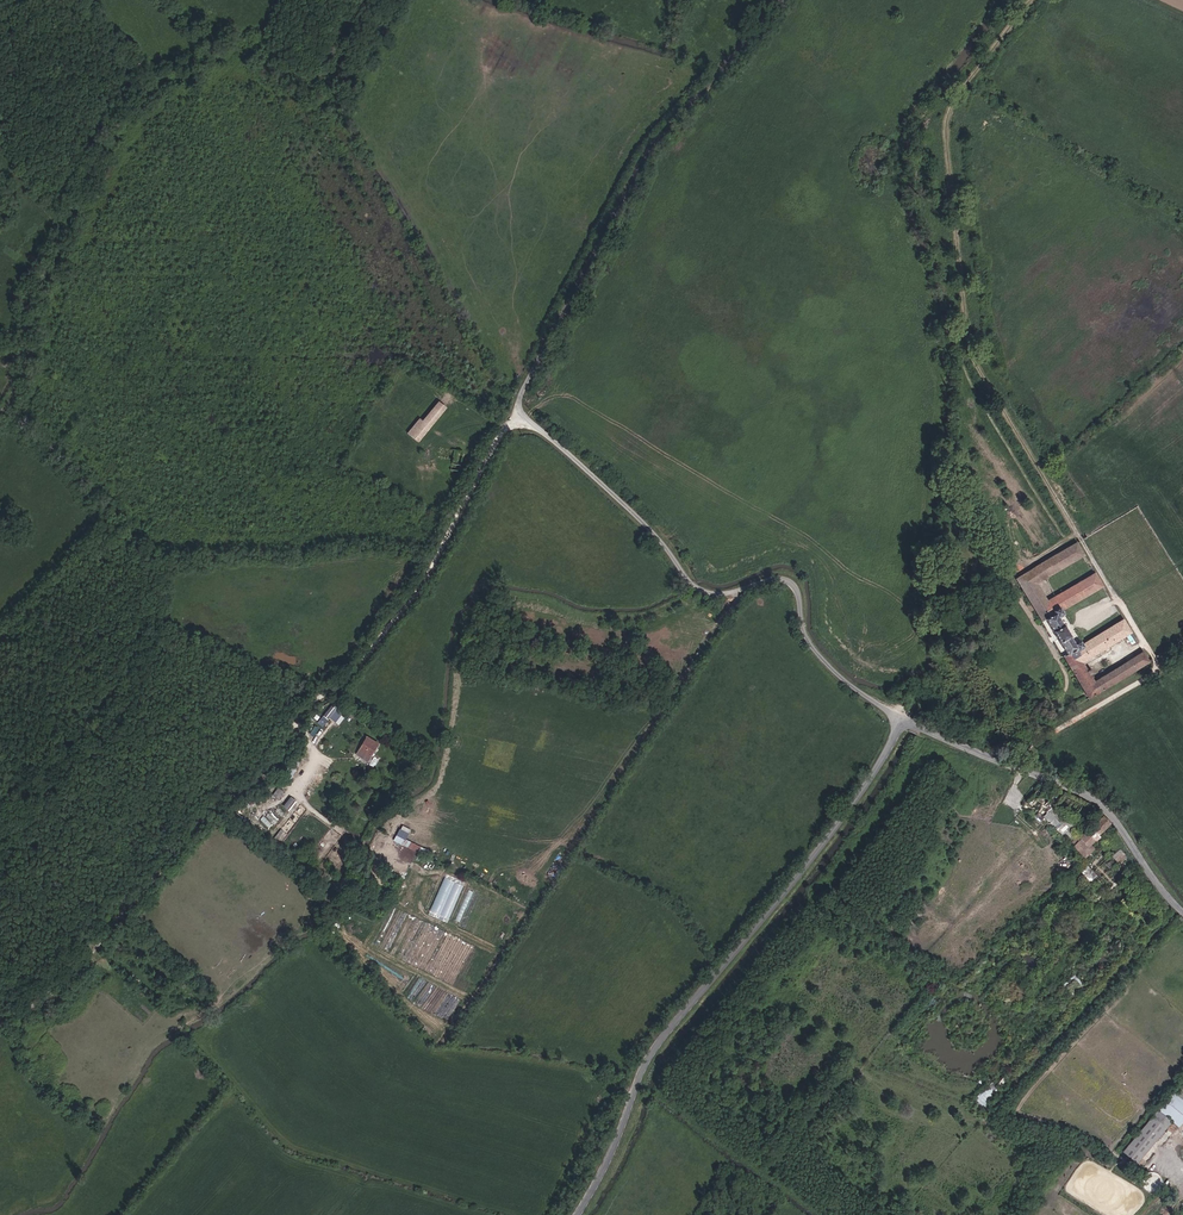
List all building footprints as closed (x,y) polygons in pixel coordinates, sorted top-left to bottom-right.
[(448,412),(452,406),(444,399),(440,405),(448,412)] [(424,441),(448,412),(440,405),(429,417),(426,416),(413,432),(424,441)] [(1057,621),(1060,619),(1062,617),(1104,592),(1105,591),(1098,579),(1052,607),(1042,589),(1087,561),(1079,546),(1018,583),(1018,584),(1021,588),(1044,627),(1046,626),(1048,629),(1055,624),(1054,622),(1057,621)] [(1055,624),(1048,629),(1049,630),(1068,660),(1064,662),(1088,702),(1089,704),(1118,685),(1113,676),(1098,686),(1095,687),(1091,680),(1094,679),(1091,674),(1088,676),(1084,668),(1133,637),(1125,625),(1084,650),(1080,653),(1060,619),(1057,621),(1054,622),(1055,624)] [(1144,657),(1130,665),(1136,674),(1150,666),(1144,657)] [(1113,676),(1118,685),(1136,674),(1130,665),(1113,676)] [(324,714),(338,725),(345,716),(330,705),(324,714)] [(318,722),(323,726),(328,720),(322,716),(318,722)] [(365,735),(354,754),(367,761),(375,749),(376,750),(380,743),(365,735)] [(292,781),(301,753),(292,750),(283,779),(292,781)] [(279,799),(285,791),(278,787),(273,794),(279,799)] [(289,810),(296,800),(290,796),(283,806),(289,810)] [(1064,833),(1070,825),(1049,809),(1043,817),(1064,833)] [(1083,840),(1080,837),(1073,845),(1076,848),(1078,845),(1087,852),(1113,825),(1104,816),(1083,840)] [(401,824),(394,841),(423,854),(426,848),(406,839),(411,829),(401,824)] [(281,828),(274,837),(281,842),(288,833),(281,828)] [(1078,845),(1076,848),(1083,855),(1087,852),(1078,845)] [(1133,856),(1121,847),(1112,858),(1119,862),(1120,861),(1126,865),(1132,857),(1133,856)] [(987,1085),(975,1100),(984,1107),(996,1093),(987,1085)] [(1180,1089),(1165,1107),(1178,1118),(1182,1122),(1182,1092),(1180,1089)] [(1178,1118),(1165,1107),(1159,1114),(1172,1125),(1178,1118)] [(1143,1160),(1172,1125),(1159,1114),(1130,1149),(1143,1160)] [(1177,1151),(1182,1143),(1182,1127),(1168,1145),(1177,1151)]
